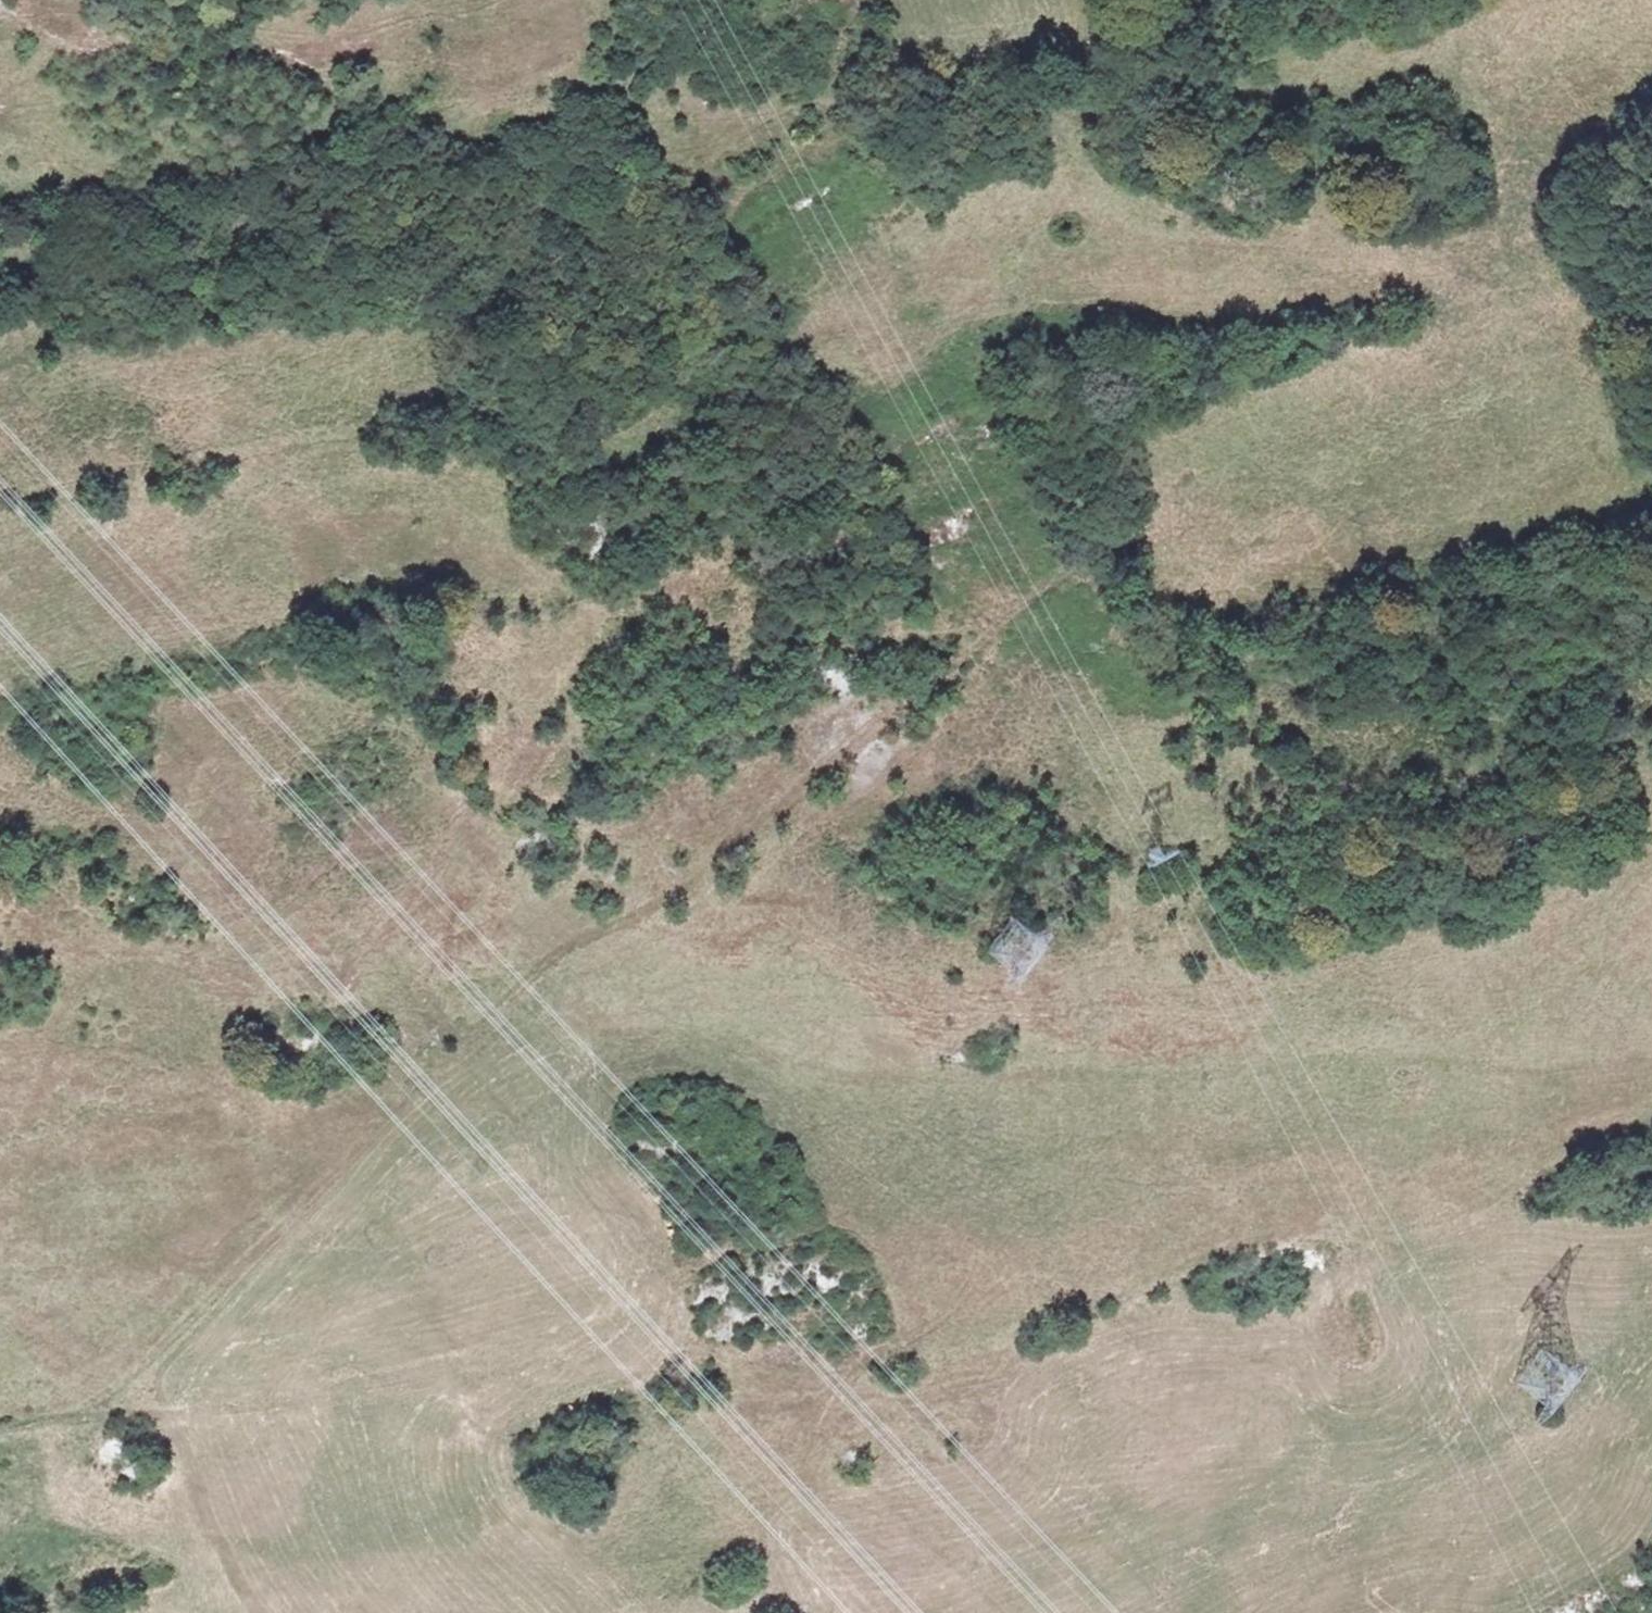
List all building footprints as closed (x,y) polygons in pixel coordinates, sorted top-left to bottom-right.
[(994,956),(1016,969),(1034,939),(1012,927),(994,956)] [(1538,1349),(1514,1384),(1557,1414),(1581,1379),(1538,1349)]
